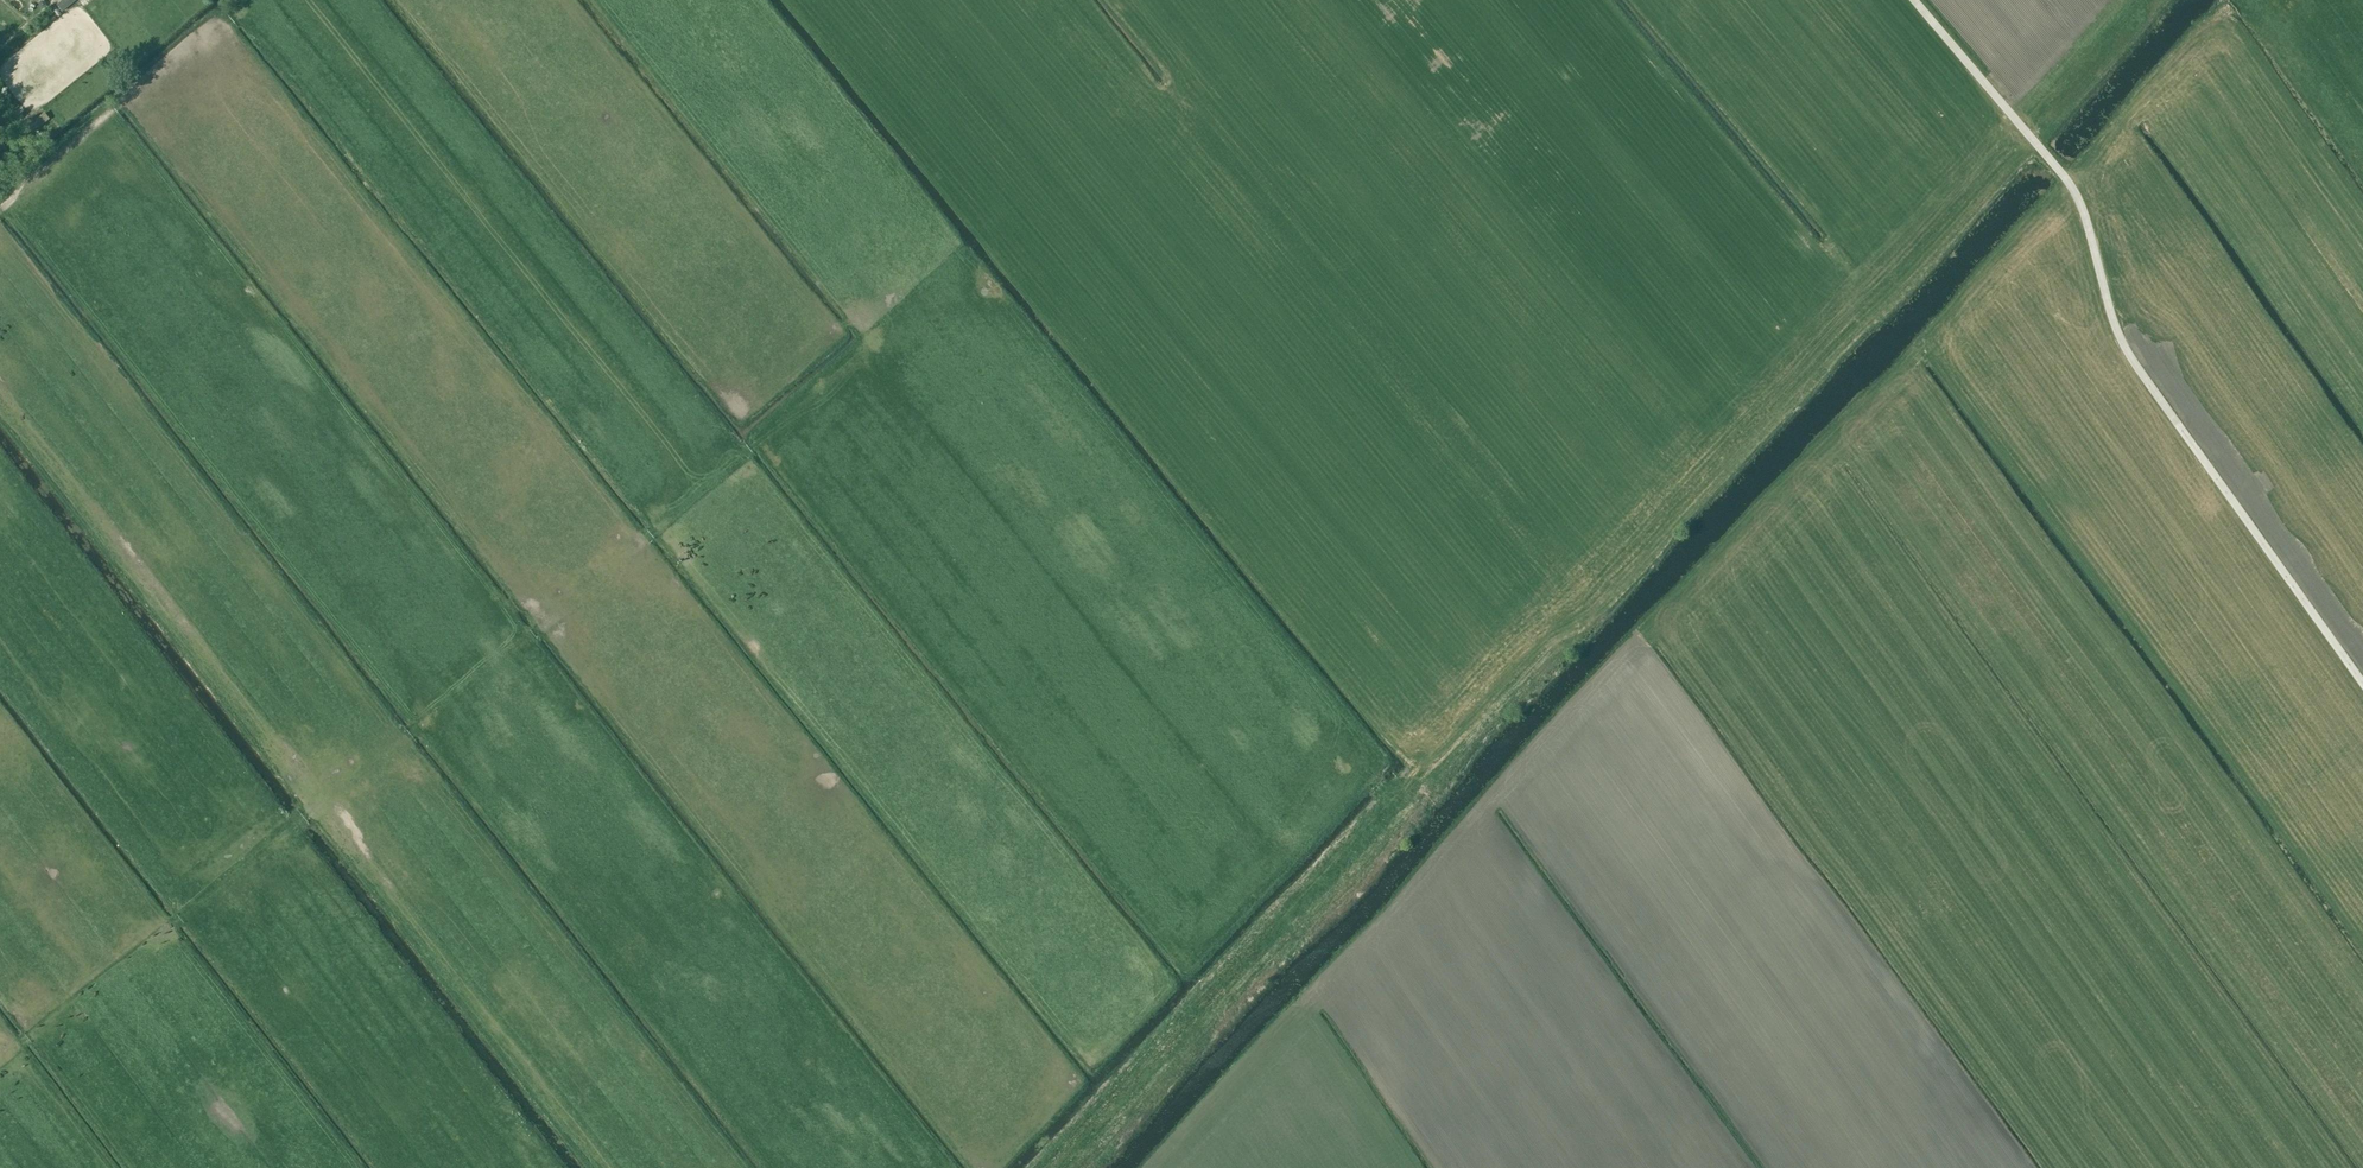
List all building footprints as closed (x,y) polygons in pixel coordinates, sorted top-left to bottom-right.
[(76,0),(67,0),(58,7),(62,12),(76,0)]
